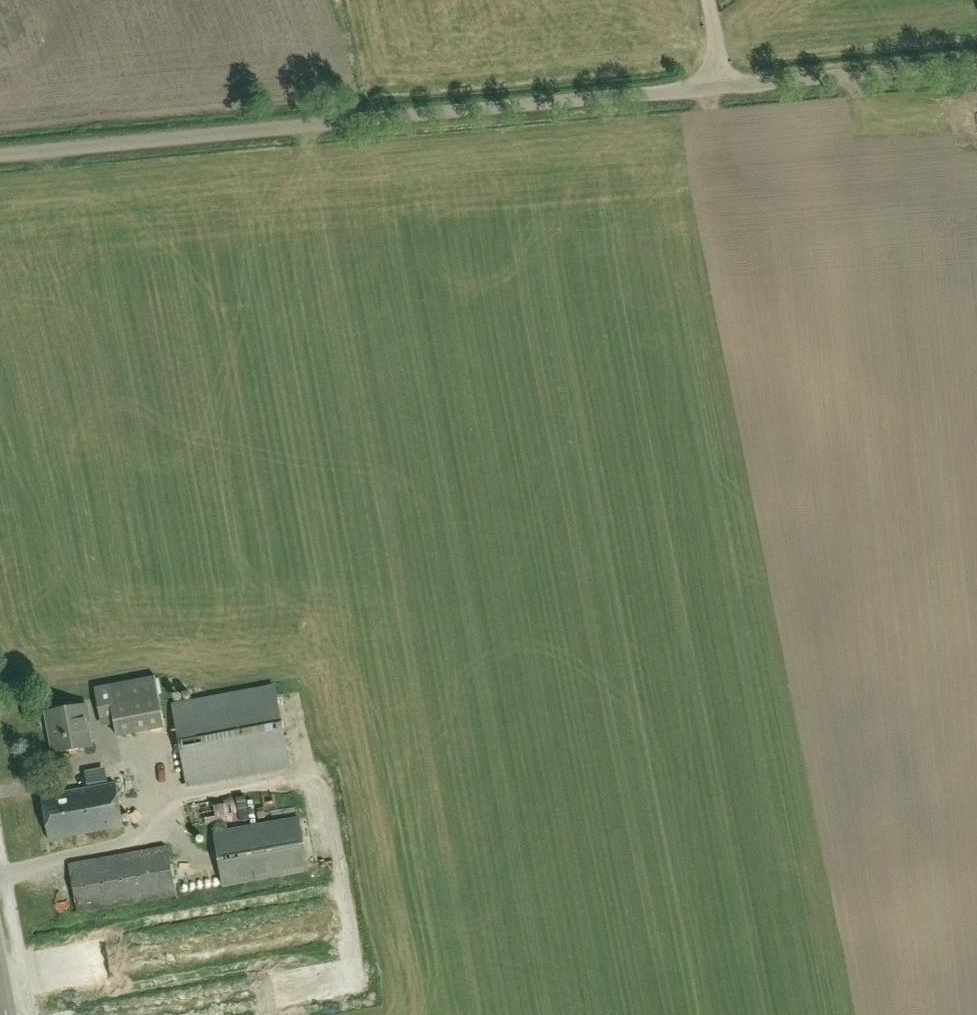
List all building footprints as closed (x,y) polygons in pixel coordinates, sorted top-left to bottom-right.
[(115,726),(163,720),(156,673),(96,681),(101,718),(114,716),(115,726)] [(187,786),(289,767),(274,687),(172,706),(187,786)] [(52,753),(92,746),(89,722),(91,722),(88,703),(45,710),(52,753)] [(49,840),(123,827),(115,783),(41,797),(49,840)] [(223,886),(308,869),(297,816),(212,833),(223,886)] [(77,912),(176,894),(167,846),(68,864),(77,912)]
